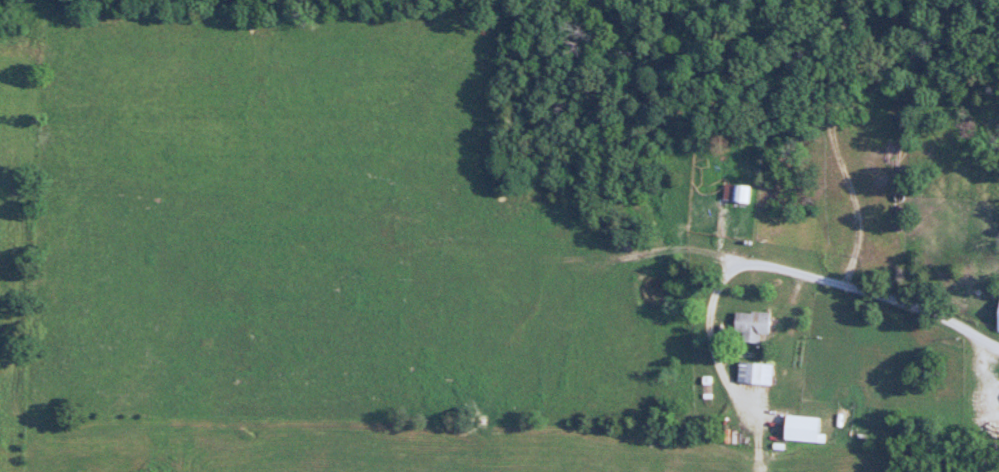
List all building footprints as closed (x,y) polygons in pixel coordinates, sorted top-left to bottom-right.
[(724,202),(749,202),(749,185),(724,185),(724,202)] [(769,334),(769,312),(735,312),(735,333),(742,333),(742,342),(760,342),(760,334),(769,334)] [(772,365),(746,362),(744,383),(771,385),(772,365)] [(818,442),(819,417),(786,415),(785,440),(818,442)]
